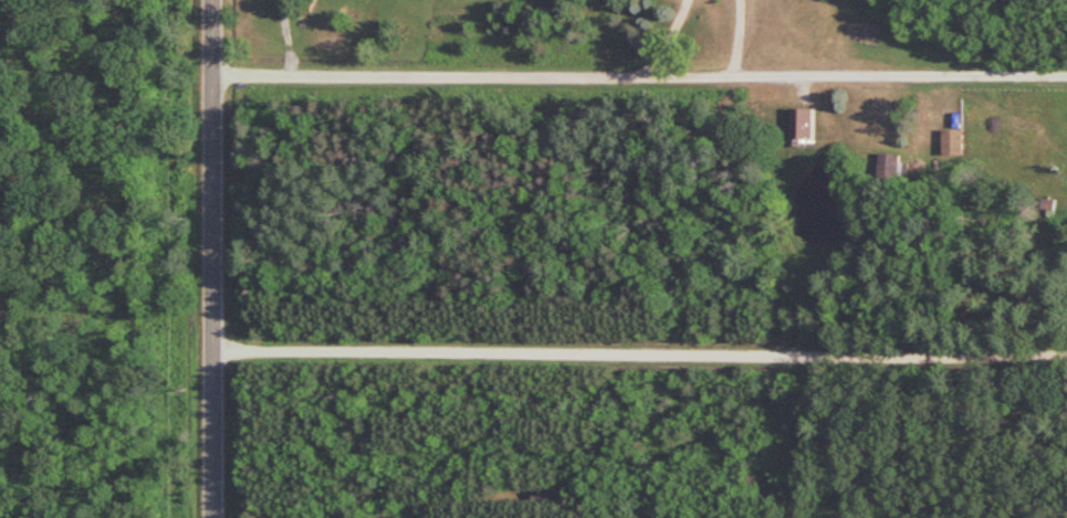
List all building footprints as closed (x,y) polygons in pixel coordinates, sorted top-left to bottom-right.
[(813,140),(813,108),(790,108),(790,140),(813,140)] [(963,129),(943,129),(943,155),(963,155),(963,129)]
